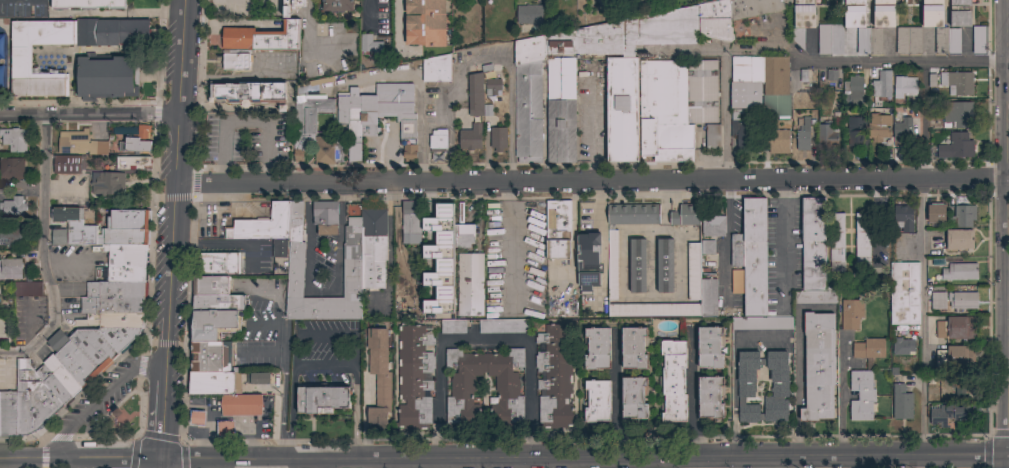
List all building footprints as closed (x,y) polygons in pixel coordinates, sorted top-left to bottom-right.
[(51,8),(51,0),(126,0),(126,8),(51,8)] [(284,6),(284,0),(304,0),(304,7),(289,7),(289,18),(283,18),(283,6),(284,6)] [(322,11),(322,0),(352,0),(352,11),(322,11)] [(405,45),(405,0),(446,0),(446,47),(425,48),(425,45),(405,45)] [(698,5),(724,0),(791,0),(791,7),(786,8),(786,10),(730,22),(734,40),(730,43),(699,36),(699,31),(698,5)] [(794,6),(794,0),(815,0),(815,28),(804,28),(804,52),(792,40),(792,28),(794,28),(794,12),(794,6)] [(874,28),(874,0),(894,0),(894,28),(882,28),(882,55),(857,55),(857,28),(844,28),(844,12),(846,12),(846,7),(844,7),(844,0),(865,0),(865,28),(874,28)] [(923,6),(923,0),(943,0),(943,27),(947,27),(947,29),(960,29),(960,54),(935,54),(935,27),(922,27),(922,6),(923,6)] [(950,11),(950,0),(970,0),(970,6),(969,6),(969,11),(971,11),(971,27),(950,27),(950,11)] [(516,6),(526,6),(526,5),(529,5),(529,6),(541,6),(541,24),(516,24),(516,6)] [(548,60),(545,60),(544,35),(698,5),(699,31),(696,31),(697,44),(634,45),(634,58),(637,58),(638,162),(607,162),(607,61),(575,59),(576,163),(547,163),(548,60)] [(75,22),(75,19),(97,19),(97,20),(149,20),(149,44),(118,44),(118,46),(76,46),(76,44),(73,44),(73,45),(31,45),(31,74),(60,74),(60,71),(65,71),(65,74),(68,74),(68,97),(11,97),(11,22),(75,22)] [(221,49),(221,28),(254,29),(254,32),(283,32),(283,20),(299,20),(298,50),(252,50),(250,50),(222,49),(221,49)] [(842,25),(843,55),(818,55),(818,25),(842,25)] [(921,27),(921,54),(896,55),(896,28),(921,27)] [(984,27),(984,54),(972,54),(972,27),(984,27)] [(371,35),(371,42),(382,42),(382,51),(371,51),(371,56),(362,56),(362,52),(360,52),(360,35),(371,35)] [(543,59),(544,65),(541,65),(541,119),(542,119),(542,163),(517,163),(517,157),(515,157),(512,41),(542,37),(543,59)] [(250,50),(250,54),(249,54),(249,55),(251,55),(251,66),(249,66),(249,70),(223,70),(223,69),(216,69),(216,55),(222,55),(222,49),(250,50)] [(85,58),(85,53),(94,53),(94,56),(138,56),(138,97),(124,97),(124,98),(95,98),(95,101),(81,101),(81,97),(78,97),(77,58),(85,58)] [(447,82),(447,88),(441,88),(441,82),(432,82),(432,88),(426,88),(426,82),(422,82),(422,60),(450,54),(450,82),(447,82)] [(762,82),(761,82),(761,108),(730,108),(731,82),(731,56),(762,57),(762,82)] [(788,57),(788,95),(790,95),(790,116),(789,116),(789,119),(777,119),(777,116),(762,116),(763,95),(764,95),(764,82),(762,82),(762,57),(788,57)] [(717,61),(717,93),(719,93),(719,97),(717,97),(717,123),(687,123),(687,125),(693,125),(693,161),(653,162),(653,156),(640,156),(640,119),(656,119),(656,117),(639,118),(639,61),(717,61)] [(835,84),(834,71),(825,72),(825,85),(835,84)] [(879,97),(879,96),(872,96),(872,81),(878,81),(878,71),(891,71),(891,97),(879,97)] [(482,72),(483,116),(469,116),(468,75),(482,72)] [(973,95),(949,96),(949,86),(940,86),(940,73),(973,72),(973,95)] [(856,104),(856,105),(854,105),(854,104),(850,104),(850,92),(847,92),(847,93),(846,93),(846,94),(843,94),(843,82),(849,82),(849,77),(854,77),(854,75),(858,75),(858,77),(863,77),(863,104),(856,104)] [(894,76),(906,76),(906,77),(917,78),(917,94),(916,94),(916,96),(904,96),(904,94),(903,94),(903,99),(894,99),(894,76)] [(501,79),(501,91),(497,91),(497,96),(486,96),(486,91),(485,80),(501,79)] [(392,84),(392,80),(401,80),(401,84),(413,84),(413,114),(415,114),(415,145),(416,145),(416,159),(413,159),(413,160),(407,160),(407,159),(403,159),(403,145),(400,145),(400,140),(399,140),(399,122),(396,122),(396,114),(376,114),(376,136),(361,136),(360,163),(348,163),(348,144),(354,144),(354,135),(347,135),(347,125),(337,124),(337,97),(335,97),(335,88),(342,88),(356,88),(375,84),(392,84)] [(225,85),(225,84),(233,84),(233,85),(246,85),(246,83),(285,83),(286,112),(279,112),(279,105),(250,106),(247,108),(243,109),(239,106),(226,106),(223,103),(213,102),(213,103),(208,103),(208,98),(210,98),(210,85),(213,85),(225,85)] [(321,95),(322,99),(334,99),(334,112),(315,112),(316,134),(304,134),(304,133),(302,133),(303,162),(293,163),(293,149),(294,149),(293,135),(295,135),(294,103),(300,103),(300,101),(303,101),(303,96),(321,95)] [(973,110),(975,110),(975,117),(973,117),(973,128),(954,128),(954,122),(950,122),(950,128),(943,128),(943,102),(973,102),(973,110)] [(882,138),(882,143),(872,143),(872,138),(868,138),(868,123),(870,123),(870,114),(880,114),(880,115),(891,115),(891,126),(887,126),(887,128),(891,128),(891,138),(882,138)] [(796,150),(796,131),(799,131),(799,126),(803,126),(803,117),(809,117),(810,150),(796,150)] [(847,117),(866,117),(866,129),(863,129),(864,140),(867,140),(868,146),(848,147),(847,117)] [(912,142),(907,142),(907,147),(898,147),(898,137),(893,137),(893,123),(903,123),(903,117),(911,117),(912,142)] [(838,144),(831,144),(831,150),(817,150),(818,124),(823,124),(823,122),(831,122),(831,124),(831,129),(838,129),(838,144)] [(472,130),(472,123),(481,123),(481,149),(474,149),(474,150),(467,150),(467,149),(459,149),(459,130),(472,130)] [(737,151),(737,137),(731,137),(731,123),(752,123),(752,137),(759,137),(759,151),(737,151)] [(151,126),(151,133),(148,133),(148,141),(151,142),(150,152),(148,152),(148,154),(146,154),(142,154),(142,152),(139,152),(139,155),(134,155),(134,151),(125,151),(125,138),(132,138),(132,135),(137,135),(138,125),(151,126)] [(719,125),(720,150),(706,150),(705,125),(719,125)] [(2,136),(0,136),(0,129),(12,130),(12,128),(18,128),(18,129),(27,130),(26,153),(9,152),(9,145),(2,145),(2,136)] [(507,148),(502,148),(502,152),(495,152),(495,148),(490,148),(490,128),(507,128),(507,148)] [(83,132),(83,129),(89,129),(89,142),(111,142),(111,155),(88,155),(88,153),(58,153),(59,132),(83,132)] [(430,149),(429,149),(429,136),(432,136),(432,131),(436,131),(436,130),(446,130),(446,152),(430,152),(430,149)] [(769,153),(769,149),(763,149),(763,136),(769,136),(769,131),(789,130),(789,153),(769,153)] [(973,157),(952,157),(952,158),(937,158),(937,145),(950,145),(950,132),(968,132),(968,141),(973,141),(973,157)] [(314,141),(313,141),(313,137),(314,137),(339,136),(339,146),(342,146),(342,163),(334,163),(334,165),(315,165),(314,141)] [(54,155),(81,156),(81,174),(53,174),(54,155)] [(150,166),(143,166),(143,170),(135,170),(135,166),(129,166),(129,170),(116,170),(116,157),(150,157),(150,166)] [(19,181),(0,180),(0,173),(0,158),(24,159),(24,176),(23,176),(23,180),(19,180),(19,181)] [(124,195),(105,194),(105,195),(91,194),(92,186),(91,186),(92,173),(104,173),(104,172),(125,173),(124,195)] [(3,209),(0,210),(0,203),(3,203),(3,201),(13,201),(13,196),(23,196),(23,203),(26,203),(26,211),(23,211),(23,217),(3,217),(3,209)] [(744,268),(744,267),(743,234),(743,198),(766,198),(767,316),(744,316),(744,293),(744,268)] [(825,291),(802,291),(802,241),(802,198),(825,198),(825,287),(825,288),(825,291)] [(224,239),(224,228),(233,228),(234,221),(271,220),(272,202),(290,201),(290,203),(289,239),(287,239),(272,238),(224,239)] [(402,201),(420,201),(420,238),(421,238),(421,244),(402,244),(402,201)] [(546,259),(546,201),(570,201),(570,240),(569,240),(569,259),(546,259)] [(361,319),(285,319),(289,239),(290,203),(303,202),(301,242),(305,243),(302,298),(343,298),(343,244),(344,243),(344,227),(347,227),(347,218),(361,218),(361,289),(361,319)] [(317,235),(317,226),(313,226),(313,206),(315,203),(338,203),(338,225),(337,225),(337,235),(317,235)] [(454,314),(423,314),(423,301),(436,301),(436,286),(423,286),(423,273),(436,273),(436,259),(423,259),(423,246),(436,246),(436,231),(423,231),(423,218),(436,218),(436,204),(453,204),(453,225),(453,247),(454,314)] [(670,212),(680,212),(679,204),(699,204),(699,225),(670,225),(670,212)] [(660,205),(660,224),(613,224),(613,230),(617,230),(617,300),(608,300),(608,205),(660,205)] [(902,233),(902,228),(895,228),(894,206),(913,205),(913,233),(902,233)] [(945,205),(945,226),(939,226),(931,226),(931,223),(928,223),(928,205),(945,205)] [(976,220),(972,220),(972,228),(956,228),(947,228),(947,217),(954,217),(954,206),(976,206),(976,220)] [(95,244),(52,245),(52,230),(67,229),(67,222),(53,222),(53,220),(51,220),(51,210),(53,210),(53,207),(79,207),(79,209),(83,209),(83,227),(95,227),(95,236),(95,244)] [(95,244),(95,236),(100,236),(100,229),(107,229),(107,217),(111,217),(111,211),(149,210),(149,212),(151,212),(149,245),(146,245),(101,244),(95,244)] [(361,210),(386,210),(387,261),(384,261),(384,289),(378,289),(378,295),(368,295),(368,289),(361,289),(361,218),(361,210)] [(855,213),(870,213),(870,268),(855,268),(855,213)] [(829,214),(844,214),(844,272),(830,272),(829,214)] [(726,233),(725,233),(725,237),(702,237),(702,216),(726,216),(726,233)] [(474,225),(474,244),(470,244),(470,248),(458,248),(458,247),(453,247),(453,225),(474,225)] [(9,245),(0,245),(0,229),(22,229),(22,248),(9,248),(9,245)] [(973,230),(973,249),(946,249),(946,230),(973,230)] [(587,234),(587,233),(600,232),(600,245),(599,245),(599,254),(599,263),(602,263),(602,273),(599,273),(600,286),(591,286),(591,291),(580,291),(580,286),(578,286),(577,234),(587,234)] [(744,267),(731,267),(731,234),(743,234),(744,267)] [(287,239),(287,258),(273,257),(272,238),(287,239)] [(645,293),(630,293),(630,239),(645,239),(645,293)] [(672,239),(673,293),(658,293),(657,239),(672,239)] [(714,254),(701,255),(701,241),(714,241),(714,254)] [(700,300),(688,300),(687,243),(700,243),(700,280),(700,300)] [(108,279),(102,279),(102,268),(109,268),(109,252),(91,252),(91,247),(101,247),(101,244),(146,245),(145,282),(108,282),(108,279)] [(228,276),(226,276),(226,275),(195,275),(196,253),(227,253),(232,253),(232,257),(237,257),(236,270),(241,270),(241,276),(228,276)] [(458,316),(458,254),(483,254),(483,316),(458,316)] [(22,279),(0,279),(0,259),(22,259),(22,279)] [(890,325),(890,263),(919,263),(919,325),(890,325)] [(977,263),(977,280),(940,280),(940,275),(942,275),(942,269),(948,269),(948,263),(977,263)] [(731,293),(731,268),(744,268),(744,293),(731,293)] [(228,278),(230,278),(230,281),(228,281),(228,295),(192,296),(192,276),(226,276),(228,276),(228,278)] [(717,279),(717,317),(700,317),(700,304),(700,300),(700,280),(717,279)] [(41,296),(14,296),(14,281),(41,282),(41,296)] [(86,283),(108,282),(145,282),(144,298),(86,298),(86,283)] [(835,288),(835,304),(794,304),(794,291),(802,291),(825,291),(825,288),(835,288)] [(946,292),(946,310),(931,310),(931,292),(946,292)] [(977,292),(977,309),(966,309),(966,313),(954,313),(954,309),(953,309),(953,308),(950,308),(950,302),(948,302),(947,293),(950,293),(950,294),(952,294),(952,292),(977,292)] [(244,295),(244,311),(241,311),(192,311),(192,296),(228,295),(244,295)] [(144,298),(143,314),(86,313),(80,313),(81,298),(86,298),(144,298)] [(841,300),(863,300),(863,317),(859,317),(859,330),(841,330),(841,300)] [(700,317),(608,317),(608,304),(700,304),(700,317)] [(191,342),(192,311),(241,311),(241,320),(240,320),(240,333),(220,333),(220,342),(191,342)] [(834,333),(835,333),(835,341),(834,341),(834,357),(835,357),(835,377),(834,377),(834,386),(833,386),(833,419),(818,419),(818,421),(800,421),(800,409),(805,409),(805,336),(804,336),(804,312),(813,312),(813,314),(834,314),(834,333)] [(86,326),(87,320),(86,313),(143,314),(143,327),(99,326),(86,326)] [(792,329),(731,330),(731,318),(792,317),(792,329)] [(948,340),(948,338),(936,338),(936,322),(947,321),(947,317),(974,317),(974,339),(948,340)] [(528,319),(528,333),(479,333),(479,320),(528,319)] [(440,320),(465,320),(465,324),(468,324),(468,328),(465,328),(465,334),(441,334),(440,320)] [(431,424),(429,424),(429,429),(421,429),(421,430),(414,430),(398,430),(398,405),(405,405),(405,400),(398,400),(398,326),(400,326),(400,321),(408,321),(408,325),(424,325),(424,326),(432,326),(432,334),(433,334),(433,338),(434,338),(434,345),(424,345),(424,352),(432,352),(432,357),(434,357),(434,369),(433,369),(433,373),(423,373),(423,381),(433,381),(433,391),(423,391),(423,397),(431,397),(431,424)] [(540,397),(540,390),(537,390),(537,380),(545,380),(545,372),(537,372),(537,368),(535,368),(534,356),(536,356),(536,352),(544,352),(543,344),(535,344),(535,338),(536,338),(536,333),(545,333),(544,325),(571,324),(571,394),(571,404),(572,404),(572,414),(573,414),(573,418),(572,418),(572,428),(557,428),(557,429),(549,429),(549,428),(541,429),(541,423),(539,423),(538,397),(540,397)] [(99,329),(99,326),(143,327),(140,334),(118,353),(97,330),(99,329)] [(724,346),(720,346),(720,354),(724,354),(724,368),(722,368),(722,369),(713,369),(713,368),(698,368),(697,327),(723,327),(724,346)] [(390,413),(388,412),(387,429),(367,429),(367,408),(375,408),(375,375),(368,375),(368,349),(366,349),(366,328),(387,329),(387,372),(391,373),(390,413)] [(609,328),(610,369),(602,369),(601,371),(597,371),(596,370),(586,370),(586,369),(584,369),(584,356),(588,355),(587,345),(585,345),(584,329),(609,328)] [(647,328),(647,347),(643,347),(644,355),(647,355),(648,368),(646,368),(646,370),(636,370),(636,369),(622,369),(622,328),(647,328)] [(57,353),(46,341),(60,329),(67,338),(101,372),(88,384),(87,383),(83,387),(62,365),(54,355),(57,353)] [(77,329),(97,330),(118,353),(112,360),(113,361),(101,372),(67,338),(77,329)] [(893,355),(892,338),(902,338),(902,340),(914,340),(915,352),(914,352),(914,355),(893,355)] [(884,339),(884,358),(852,358),(852,343),(864,343),(864,339),(884,339)] [(684,395),(686,395),(687,422),(662,422),(662,413),(660,413),(660,403),(664,403),(664,395),(663,396),(663,387),(659,387),(659,376),(663,376),(663,369),(664,369),(664,355),(661,355),(661,341),(672,340),(672,342),(686,342),(686,369),(684,369),(684,395)] [(231,342),(231,372),(191,372),(191,361),(193,361),(193,353),(190,354),(191,342),(220,342),(231,342)] [(975,367),(936,367),(936,351),(947,350),(947,346),(974,346),(975,367)] [(507,354),(507,349),(524,348),(524,367),(512,367),(512,373),(518,373),(518,379),(519,379),(519,397),(523,397),(523,428),(490,429),(490,404),(497,404),(497,392),(495,392),(495,376),(487,376),(487,373),(482,373),(482,377),(474,377),(474,392),(472,392),(472,404),(480,404),(480,429),(449,430),(449,424),(446,424),(446,397),(450,397),(450,379),(451,379),(451,373),(457,373),(457,368),(445,368),(445,349),(462,349),(462,354),(507,354)] [(787,352),(787,366),(788,366),(788,392),(790,392),(790,395),(788,395),(788,397),(783,397),(783,400),(788,400),(788,422),(764,422),(764,421),(759,421),(759,422),(756,422),(756,423),(746,423),(746,422),(738,422),(738,398),(737,398),(737,382),(738,382),(738,352),(759,352),(759,359),(766,359),(766,352),(787,352)] [(42,363),(52,354),(54,355),(62,365),(52,373),(44,364),(42,363)] [(17,359),(28,359),(28,365),(35,372),(43,381),(32,391),(17,392),(17,359)] [(44,364),(52,373),(43,381),(35,372),(44,364)] [(52,373),(62,365),(83,387),(73,396),(52,373)] [(232,372),(232,368),(237,368),(237,372),(235,372),(235,377),(239,377),(239,394),(188,395),(189,372),(191,372),(231,372),(232,372)] [(872,371),(872,389),(875,389),(875,403),(872,403),(872,421),(850,421),(850,401),(857,401),(857,391),(850,391),(850,371),(872,371)] [(927,371),(938,371),(938,386),(927,386),(927,371)] [(64,404),(43,381),(52,373),(73,396),(64,404)] [(270,384),(250,384),(246,384),(246,374),(250,374),(250,373),(270,373),(270,384)] [(724,377),(724,396),(720,396),(720,404),(724,404),(724,418),(723,418),(723,419),(706,419),(706,418),(698,418),(698,377),(724,377)] [(647,378),(647,396),(644,396),(644,404),(648,404),(648,418),(646,418),(646,419),(637,419),(637,418),(635,418),(635,420),(631,420),(630,419),(622,419),(622,378),(647,378)] [(32,391),(43,381),(64,404),(36,430),(27,435),(18,435),(17,392),(32,391)] [(610,381),(610,421),(596,421),(596,423),(586,423),(586,421),(584,421),(584,408),(588,408),(588,400),(585,400),(585,381),(610,381)] [(955,397),(955,388),(953,388),(953,382),(973,382),(973,388),(964,388),(964,397),(955,397)] [(298,387),(320,388),(320,383),(326,383),(326,387),(350,388),(350,390),(352,390),(352,395),(350,395),(349,408),(332,408),(332,414),(297,413),(298,387)] [(913,419),(893,419),(893,384),(904,384),(905,394),(912,393),(913,419)] [(18,435),(0,435),(0,392),(17,392),(18,435)] [(261,417),(260,396),(219,397),(219,417),(261,417)] [(946,431),(933,431),(933,408),(939,408),(939,405),(956,405),(956,408),(964,407),(964,405),(979,405),(979,417),(966,417),(966,421),(953,421),(953,418),(946,418),(946,431)] [(205,412),(205,419),(204,425),(191,424),(190,418),(192,411),(205,412)] [(226,421),(234,422),(234,434),(226,436),(218,435),(218,423),(226,421)]
